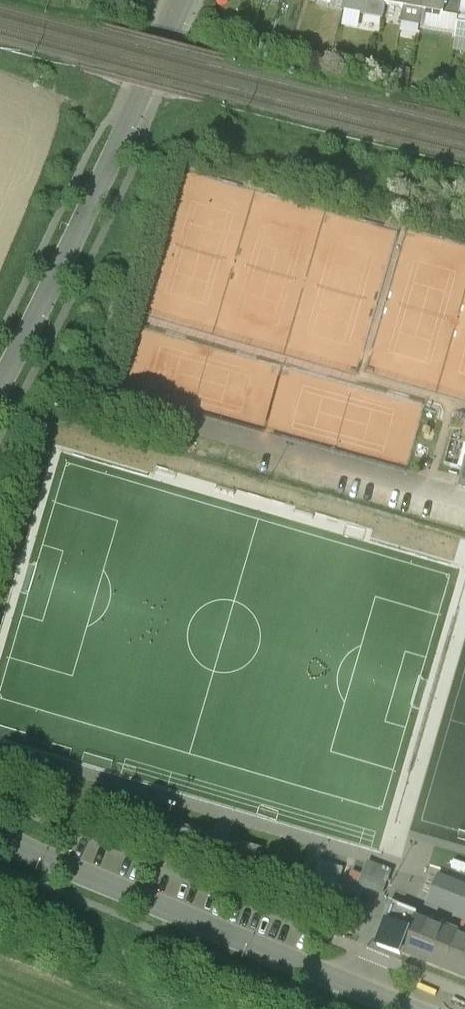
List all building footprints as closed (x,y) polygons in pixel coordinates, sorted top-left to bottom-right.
[(342,8),(361,12),(363,0),(344,0),(342,8)] [(365,14),(381,17),(384,3),(384,0),(368,0),(365,14)] [(403,6),(401,20),(420,24),(423,10),(425,0),(404,0),(403,6)] [(423,10),(459,16),(462,0),(425,0),(423,10)] [(458,24),(455,39),(464,40),(464,25),(458,24)] [(448,442),(444,462),(458,465),(463,445),(448,442)] [(343,868),(319,861),(312,883),(337,890),(343,868)] [(351,871),(343,893),(354,897),(359,884),(362,876),(351,871)] [(385,884),(363,875),(362,876),(359,884),(381,893),(385,884)] [(438,875),(428,901),(464,916),(464,886),(438,875)] [(415,919),(417,914),(394,904),(377,946),(401,955),(402,953),(464,978),(464,939),(415,919)]
